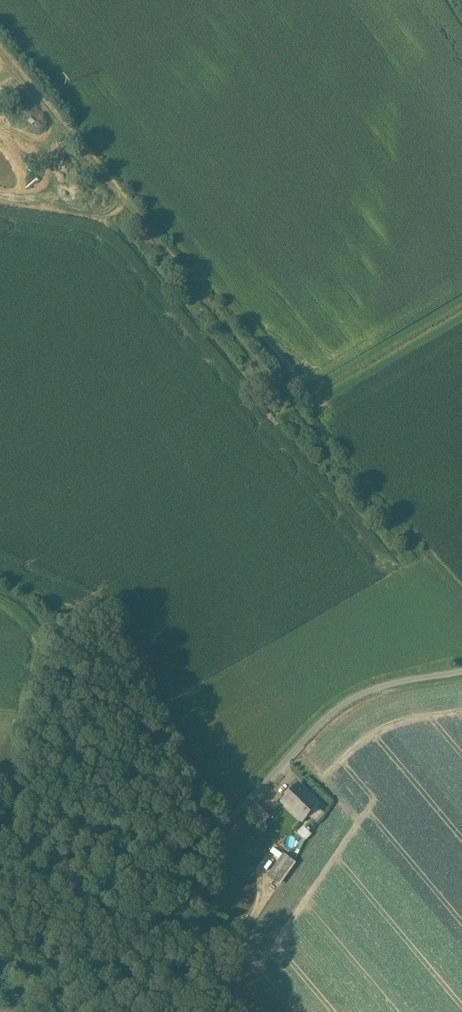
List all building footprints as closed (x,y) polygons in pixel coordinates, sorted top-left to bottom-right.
[(306,776),(281,801),(303,822),(320,804),(306,790),(313,783),(306,776)] [(256,803),(248,812),(251,815),(259,807),(256,803)] [(259,807),(251,815),(260,824),(268,815),(259,807)] [(304,827),(298,833),(305,840),(312,834),(304,827)] [(284,856),(270,876),(279,883),(294,863),(284,856)]
